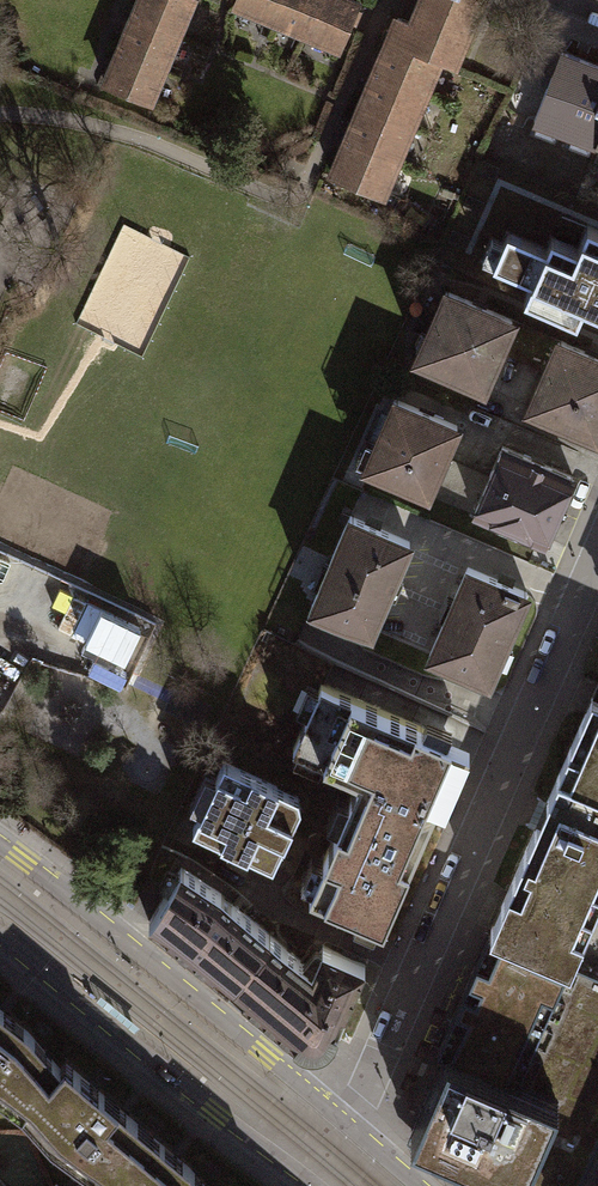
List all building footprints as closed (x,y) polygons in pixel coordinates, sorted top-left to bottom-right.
[(192,0),(140,0),(135,13),(178,32),(192,0)] [(233,4),(270,19),(278,0),(235,0),(233,4)] [(270,19),(304,34),(318,0),(278,0),(270,19)] [(349,0),(318,0),(304,34),(340,48),(358,4),(349,0)] [(389,37),(439,58),(453,64),(480,0),(422,0),(412,23),(398,17),(389,37)] [(164,67),(178,32),(135,13),(120,48),(164,67)] [(389,37),(374,72),(424,93),(439,58),(389,37)] [(149,102),(164,67),(120,48),(105,83),(149,102)] [(597,140),(597,67),(563,53),(554,74),(553,74),(536,118),(597,142),(597,140)] [(374,72),(360,106),(410,127),(424,93),(374,72)] [(360,106),(346,140),(396,161),(410,127),(360,106)] [(346,140),(331,175),(381,196),(396,161),(346,140)] [(577,322),(584,305),(597,311),(597,230),(587,225),(578,247),(551,236),(545,249),(508,232),(493,265),(531,282),(524,299),(577,322)] [(417,357),(483,385),(501,346),(512,320),(512,319),(446,290),(417,357)] [(558,340),(512,320),(501,346),(547,366),(558,340)] [(596,435),(597,429),(597,357),(558,339),(558,340),(547,366),(529,406),(596,435)] [(365,465),(427,493),(428,491),(442,460),(457,425),(395,398),(365,465)] [(523,530),(545,540),(573,476),(502,445),(487,480),(474,509),(475,509),(497,519),(496,521),(522,533),(523,530)] [(450,501),(464,470),(442,460),(428,491),(450,501)] [(474,509),(487,480),(464,470),(450,501),(474,512),(475,509),(474,509)] [(311,604),(371,630),(410,541),(350,515),(311,604)] [(429,655),(488,681),(527,593),(468,567),(429,655)] [(383,923),(435,803),(443,807),(470,747),(321,683),(293,748),(359,776),(309,891),(383,923)] [(592,697),(491,931),(568,964),(571,965),(597,902),(597,700),(592,697)] [(298,796),(224,761),(193,828),(273,866),(301,806),(298,796)] [(148,921),(227,984),(269,934),(222,893),(181,867),(148,921)] [(437,1049),(445,1052),(411,1133),(464,1156),(522,1181),(559,1097),(518,1080),(568,964),(491,931),(488,930),(437,1049)] [(269,934),(227,984),(297,1043),(302,1046),(308,1048),(316,1048),(324,1045),(330,1040),(334,1034),(365,964),(323,945),(312,969),(269,934)] [(597,1140),(597,976),(571,965),(568,964),(518,1080),(559,1097),(522,1181),(464,1156),(458,1169),(498,1185),(578,1185),(597,1140)] [(16,1111),(54,1064),(22,1027),(0,1009),(0,1099),(16,1111)] [(45,1143),(97,1182),(132,1147),(146,1131),(60,1058),(54,1064),(16,1111),(45,1143)] [(146,1131),(132,1147),(97,1182),(99,1185),(204,1185),(184,1163),(146,1131)]
